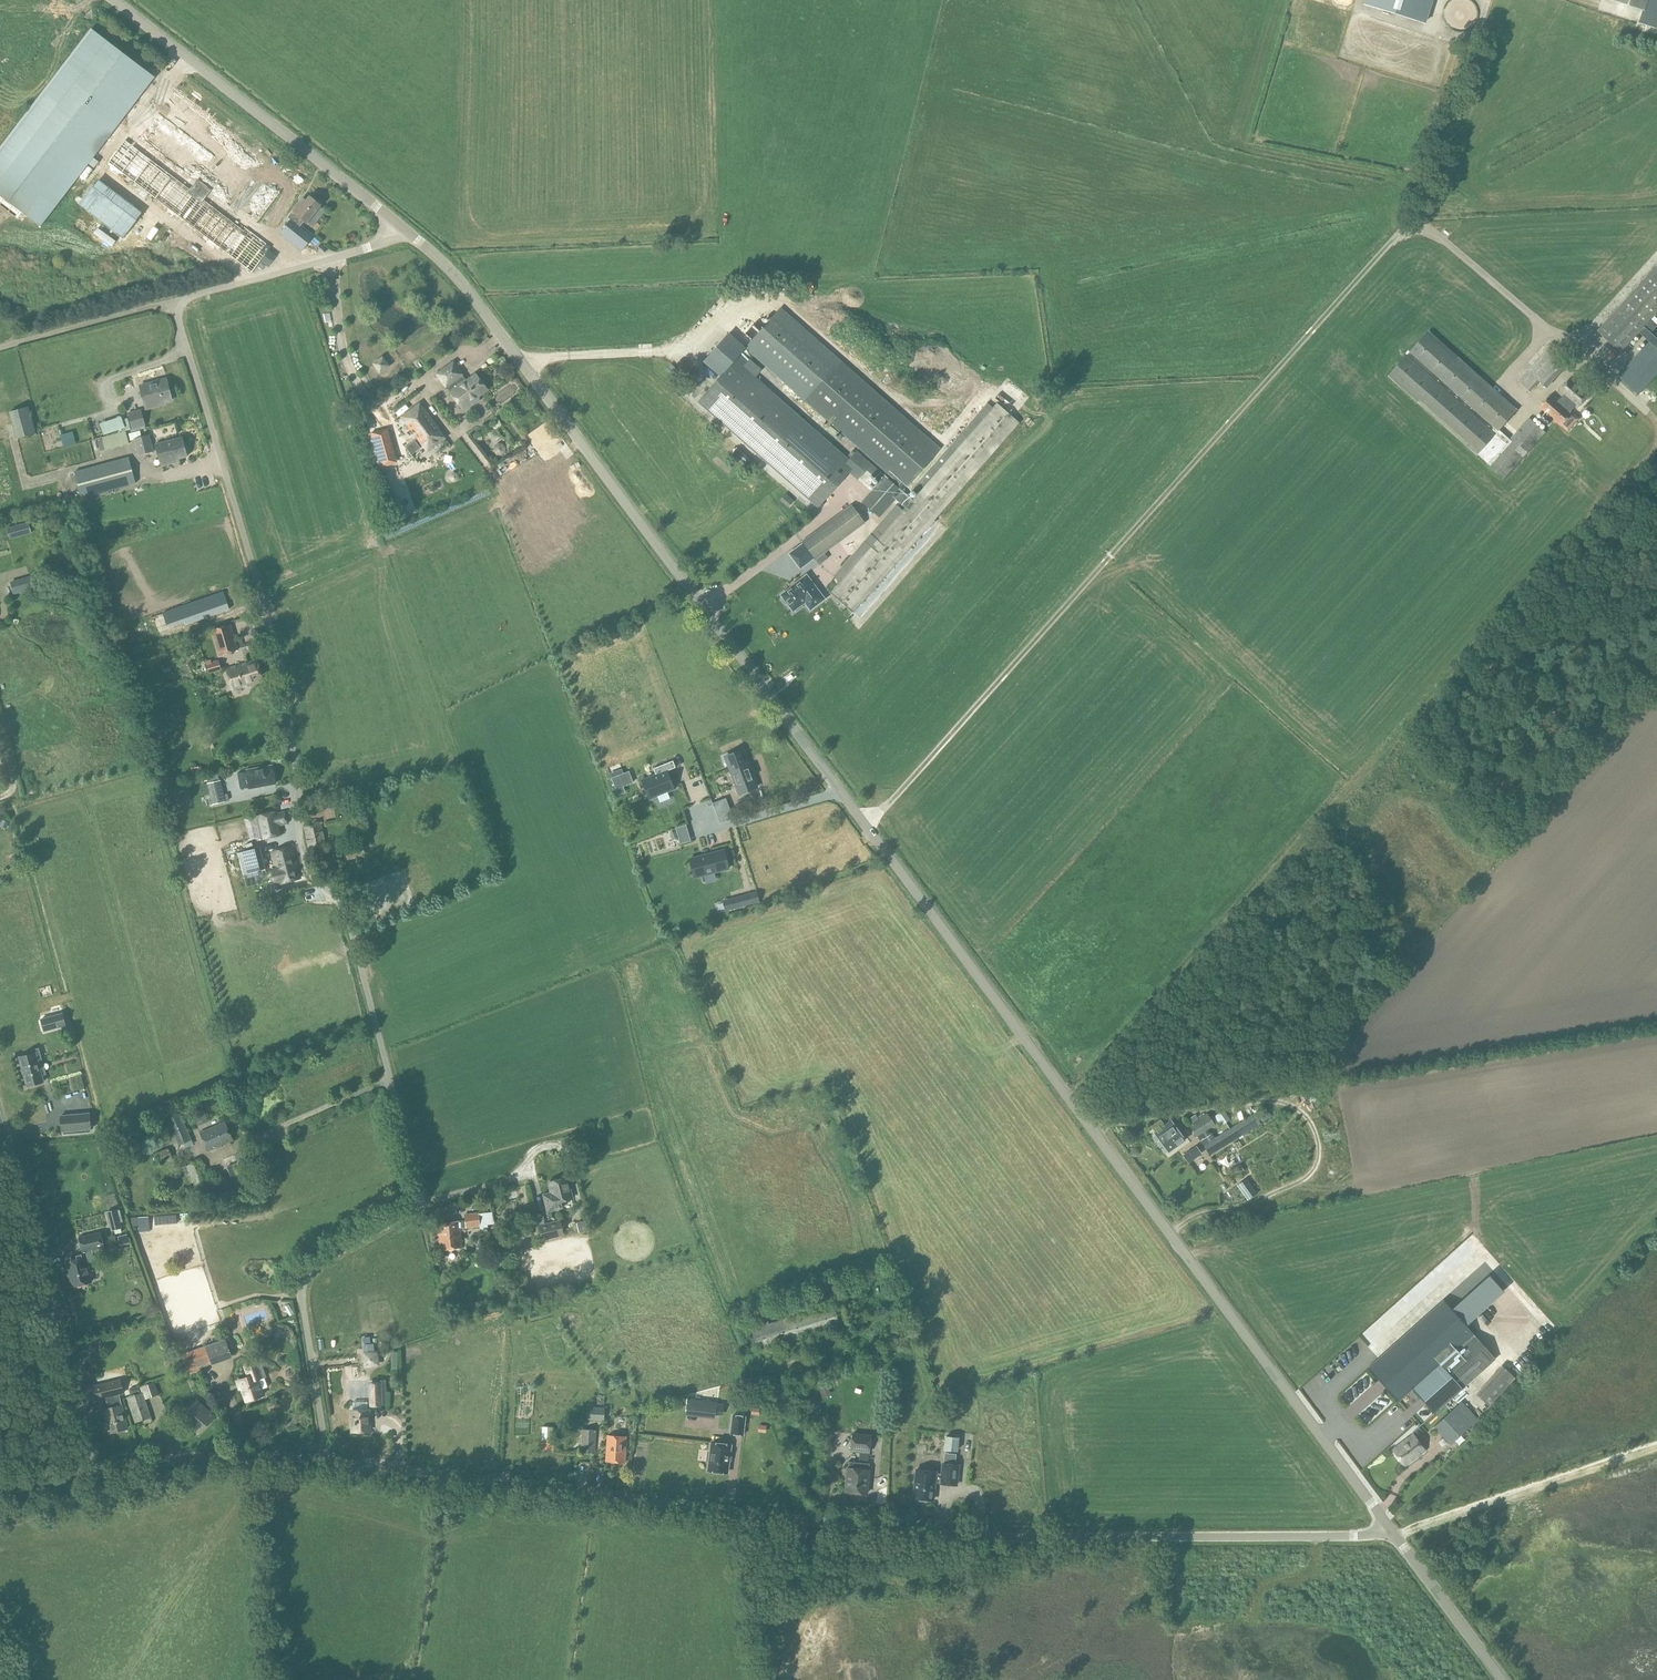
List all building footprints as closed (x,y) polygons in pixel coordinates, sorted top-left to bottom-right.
[(1435,0),(1360,0),(1428,21),(1435,0)] [(1616,4),(1642,12),(1646,0),(1617,0),(1616,4)] [(150,76),(85,30),(68,54),(74,59),(73,83),(77,86),(28,155),(28,161),(23,151),(13,143),(4,147),(2,146),(0,146),(0,207),(11,214),(16,212),(38,227),(72,178),(85,178),(92,169),(86,165),(94,165),(94,160),(87,160),(92,158),(102,143),(107,141),(104,133),(113,128),(150,76)] [(229,253),(244,230),(203,201),(208,193),(226,206),(262,155),(168,89),(134,138),(193,179),(188,186),(134,148),(116,173),(229,253)] [(1481,146),(1484,131),(1470,128),(1467,143),(1481,146)] [(115,166),(121,156),(115,152),(108,162),(115,166)] [(251,205),(244,216),(255,223),(276,190),(268,185),(261,195),(251,189),(243,200),(251,205)] [(321,205),(310,197),(307,201),(303,198),(293,212),(293,213),(289,218),(292,220),(281,233),(303,250),(313,237),(300,227),(305,222),(306,223),(321,205)] [(271,233),(268,238),(277,245),(281,240),(271,233)] [(246,265),(254,256),(238,241),(230,250),(246,265)] [(1597,330),(1622,353),(1656,315),(1656,265),(1597,330)] [(783,290),(774,291),(776,300),(785,298),(783,290)] [(1512,439),(1501,430),(1518,409),(1430,330),(1389,376),(1478,455),(1478,454),(1489,463),(1487,465),(1504,479),(1546,432),(1530,418),(1512,439)] [(1656,373),(1656,334),(1619,376),(1638,394),(1656,373)] [(1547,386),(1569,360),(1550,343),(1517,381),(1528,391),(1538,379),(1547,386)] [(377,355),(371,360),(378,369),(385,364),(377,355)] [(466,381),(462,375),(462,374),(454,362),(438,374),(446,386),(447,385),(452,392),(451,392),(463,408),(488,390),(476,374),(466,381)] [(1012,412),(1026,396),(1005,376),(990,392),(1012,412)] [(1577,407),(1590,393),(1572,378),(1560,392),(1577,407)] [(156,386),(155,382),(140,386),(146,408),(158,405),(157,402),(163,400),(164,402),(172,400),(167,383),(156,386)] [(688,389),(682,382),(675,388),(681,395),(688,389)] [(1562,426),(1574,413),(1551,394),(1540,407),(1562,426)] [(970,472),(1012,422),(990,403),(987,407),(982,403),(939,454),(954,467),(962,457),(970,464),(966,469),(970,472)] [(445,437),(419,404),(403,417),(411,427),(414,425),(422,435),(419,438),(428,450),(445,437)] [(9,412),(16,438),(35,433),(28,407),(9,412)] [(132,427),(147,423),(143,408),(128,412),(132,427)] [(1599,412),(1592,419),(1599,426),(1606,418),(1599,412)] [(797,427),(777,437),(807,498),(827,487),(797,427)] [(491,443),(500,438),(494,428),(485,433),(491,443)] [(88,440),(91,452),(124,442),(120,430),(88,440)] [(385,430),(371,433),(381,467),(394,463),(385,430)] [(139,454),(153,450),(149,434),(134,438),(139,454)] [(162,466),(173,463),(173,460),(187,456),(182,438),(156,445),(162,466)] [(407,452),(415,449),(411,441),(403,444),(407,452)] [(410,497),(414,508),(426,503),(423,496),(414,500),(407,483),(437,471),(430,456),(378,477),(382,487),(391,484),(403,513),(411,509),(406,497),(400,500),(397,493),(404,490),(407,498),(410,497)] [(83,495),(135,481),(128,459),(77,472),(83,495)] [(452,474),(451,477),(452,480),(455,481),(459,480),(460,477),(458,473),(455,472),(452,474)] [(384,493),(388,510),(395,508),(391,492),(384,493)] [(815,560),(866,522),(852,504),(801,542),(815,560)] [(28,521),(7,527),(10,538),(31,532),(28,521)] [(18,565),(15,555),(0,560),(0,570),(18,565)] [(70,574),(79,572),(76,560),(67,562),(70,574)] [(797,583),(781,595),(782,597),(782,599),(785,604),(788,604),(793,611),(795,609),(797,610),(802,607),(802,604),(805,602),(810,610),(817,605),(824,599),(806,575),(797,582),(797,583)] [(31,576),(24,578),(28,590),(34,588),(31,576)] [(187,625),(231,610),(224,591),(163,613),(167,626),(185,620),(187,625)] [(231,626),(213,630),(220,654),(238,649),(231,626)] [(211,660),(206,661),(210,673),(216,671),(216,670),(221,668),(219,661),(212,662),(211,660)] [(234,689),(263,681),(257,660),(228,668),(234,689)] [(683,724),(668,729),(670,734),(685,730),(683,724)] [(674,753),(655,757),(658,773),(685,768),(682,753),(690,751),(687,742),(673,745),(674,753)] [(739,793),(756,787),(743,750),(726,756),(739,793)] [(694,775),(704,775),(704,756),(694,756),(694,775)] [(244,770),(247,786),(273,780),(270,764),(244,770)] [(619,775),(611,778),(616,788),(623,785),(619,775)] [(212,803),(225,800),(220,781),(208,784),(212,803)] [(346,797),(339,799),(341,810),(348,808),(346,797)] [(278,814),(277,812),(258,816),(263,838),(282,834),(279,825),(286,823),(284,812),(278,814)] [(730,812),(717,816),(720,824),(733,819),(730,812)] [(715,821),(681,834),(689,853),(722,840),(715,821)] [(181,850),(247,837),(244,822),(178,835),(181,850)] [(309,848),(325,844),(321,824),(305,827),(309,848)] [(347,860),(365,854),(362,843),(344,848),(347,860)] [(246,878),(266,873),(259,847),(239,852),(246,878)] [(276,884),(301,878),(293,847),(272,852),(276,869),(272,870),(276,884)] [(332,864),(340,862),(338,853),(330,855),(332,864)] [(691,912),(717,906),(715,898),(711,899),(703,869),(683,874),(689,896),(687,897),(691,912)] [(243,880),(189,892),(192,907),(246,894),(243,880)] [(752,893),(732,898),(734,908),(754,903),(752,893)] [(44,996),(54,992),(51,983),(41,987),(44,996)] [(62,1014),(41,1019),(44,1031),(66,1025),(62,1014)] [(29,1055),(19,1057),(27,1086),(44,1082),(39,1063),(42,1062),(39,1049),(28,1051),(29,1055)] [(242,1076),(226,1082),(229,1089),(244,1082),(242,1076)] [(1265,1106),(1256,1112),(1261,1122),(1271,1116),(1265,1106)] [(179,1145),(192,1140),(178,1110),(166,1116),(179,1145)] [(1221,1125),(1230,1118),(1225,1110),(1215,1117),(1221,1125)] [(199,1125),(208,1120),(204,1111),(194,1116),(199,1125)] [(1210,1155),(1261,1123),(1255,1113),(1204,1146),(1210,1155)] [(1196,1136),(1215,1124),(1209,1114),(1189,1127),(1196,1136)] [(61,1134),(94,1131),(93,1118),(59,1121),(61,1134)] [(209,1151),(233,1140),(224,1121),(201,1132),(209,1151)] [(1169,1152),(1185,1140),(1170,1121),(1155,1132),(1169,1152)] [(1189,1162),(1202,1153),(1197,1146),(1184,1156),(1189,1162)] [(155,1154),(150,1156),(154,1165),(159,1163),(159,1164),(173,1158),(168,1148),(155,1153),(155,1154)] [(242,1172),(252,1168),(246,1151),(235,1155),(242,1172)] [(194,1192),(210,1185),(199,1161),(183,1167),(194,1192)] [(1200,1174),(1210,1173),(1208,1162),(1198,1164),(1200,1174)] [(548,1210),(563,1207),(561,1199),(577,1195),(573,1176),(549,1181),(552,1192),(545,1194),(548,1210)] [(1246,1178),(1237,1185),(1248,1199),(1257,1192),(1246,1178)] [(1235,1182),(1230,1185),(1241,1201),(1246,1198),(1235,1182)] [(88,1224),(105,1221),(104,1212),(86,1215),(88,1224)] [(152,1215),(130,1216),(130,1221),(135,1221),(135,1231),(152,1230),(152,1215)] [(466,1227),(480,1226),(480,1215),(465,1216),(466,1227)] [(120,1220),(110,1223),(111,1230),(122,1227),(120,1220)] [(542,1239),(564,1234),(560,1220),(538,1226),(542,1239)] [(441,1250),(462,1248),(459,1221),(438,1223),(441,1250)] [(512,1237),(532,1233),(530,1224),(510,1228),(512,1237)] [(73,1287),(91,1282),(88,1272),(89,1271),(87,1261),(94,1259),(91,1248),(104,1245),(101,1232),(79,1237),(84,1257),(67,1261),(73,1287)] [(1436,1412),(1495,1359),(1443,1301),(1369,1368),(1399,1401),(1414,1387),(1436,1412)] [(760,1351),(846,1323),(840,1302),(753,1330),(760,1351)] [(289,1304),(285,1307),(290,1316),(294,1314),(289,1304)] [(247,1323),(267,1317),(264,1308),(244,1314),(247,1323)] [(1531,1332),(1538,1327),(1528,1315),(1521,1320),(1531,1332)] [(1490,1318),(1484,1326),(1492,1333),(1499,1325),(1490,1318)] [(100,1336),(77,1342),(79,1351),(88,1349),(87,1346),(93,1344),(94,1347),(102,1345),(100,1336)] [(187,1371),(197,1367),(234,1354),(227,1339),(181,1354),(187,1371)] [(362,1350),(363,1365),(377,1364),(376,1350),(362,1350)] [(244,1401),(261,1396),(256,1379),(261,1378),(257,1363),(245,1366),(248,1377),(238,1380),(244,1401)] [(287,1365),(282,1372),(289,1376),(293,1370),(287,1365)] [(1491,1402),(1514,1377),(1500,1365),(1476,1388),(1491,1402)] [(122,1405),(119,1394),(124,1393),(120,1380),(95,1386),(98,1399),(107,1397),(110,1408),(104,1409),(110,1433),(128,1429),(122,1405)] [(146,1398),(159,1394),(154,1381),(141,1386),(144,1393),(146,1398)] [(830,1381),(823,1382),(824,1392),(831,1392),(830,1381)] [(371,1405),(380,1405),(380,1383),(371,1383),(371,1405)] [(1382,1389),(1369,1403),(1374,1408),(1387,1394),(1382,1389)] [(137,1423),(152,1418),(143,1394),(128,1399),(137,1423)] [(200,1434),(215,1417),(196,1400),(181,1418),(200,1434)] [(717,1403),(688,1400),(686,1416),(714,1420),(717,1403)] [(1450,1442),(1476,1419),(1460,1401),(1434,1424),(1450,1442)] [(588,1419),(604,1421),(604,1408),(588,1407),(588,1419)] [(352,1431),(370,1431),(369,1410),(351,1410),(352,1431)] [(1368,1421),(1373,1424),(1378,1417),(1373,1414),(1368,1421)] [(743,1434),(745,1417),(733,1415),(731,1433),(743,1434)] [(593,1452),(594,1431),(583,1430),(582,1451),(593,1452)] [(869,1452),(871,1436),(853,1434),(851,1450),(869,1452)] [(1405,1465),(1424,1451),(1413,1435),(1393,1449),(1405,1465)] [(624,1462),(626,1437),(608,1436),(606,1461),(624,1462)] [(958,1451),(959,1437),(946,1436),(945,1450),(958,1451)] [(542,1439),(542,1450),(553,1450),(553,1439),(542,1439)] [(727,1472),(731,1445),(712,1443),(711,1452),(708,1451),(707,1460),(710,1460),(708,1470),(727,1472)] [(869,1470),(870,1463),(849,1461),(848,1468),(845,1491),(867,1494),(869,1470)] [(935,1471),(917,1469),(914,1498),(919,1498),(919,1500),(927,1501),(928,1499),(933,1500),(935,1481),(941,1482),(941,1483),(956,1485),(958,1465),(943,1463),(942,1474),(935,1474),(935,1471)] [(1368,1516),(1375,1513),(1372,1507),(1366,1509),(1368,1516)]
